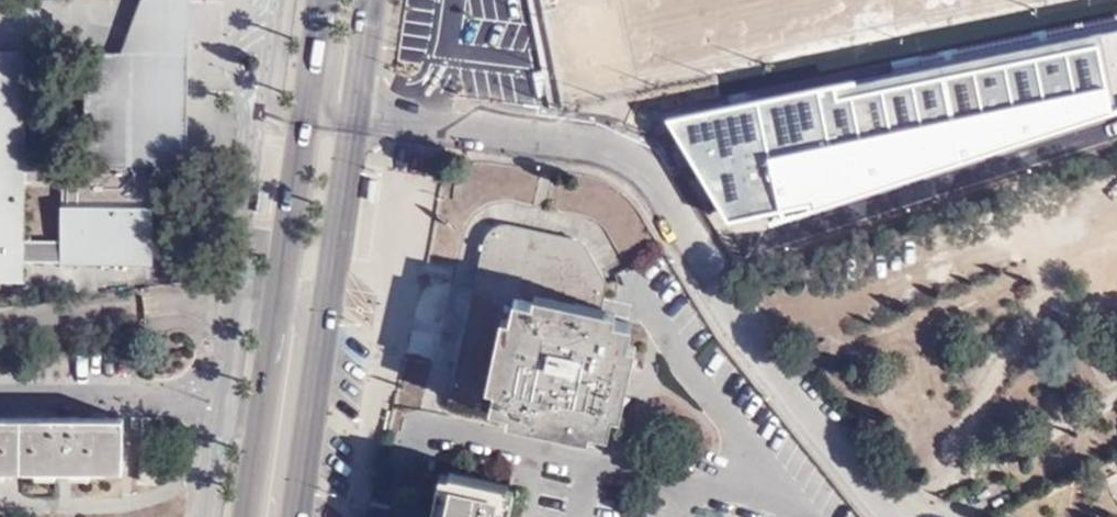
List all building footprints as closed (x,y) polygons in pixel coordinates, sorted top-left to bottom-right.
[(1052,7),(1057,24),(1092,15),(1088,0),(1081,0),(1052,7)] [(1011,84),(1035,79),(1042,113),(1047,112),(1032,37),(1003,43),(1005,52),(1011,84)] [(0,51),(0,280),(21,280),(21,261),(151,262),(153,164),(180,164),(181,52),(120,52),(85,51),(84,162),(24,161),(24,51),(0,51)] [(796,163),(1042,113),(1035,79),(1011,84),(1005,52),(783,97),(796,163)] [(456,82),(454,97),(469,99),(471,84),(456,82)] [(701,150),(748,140),(754,168),(738,171),(744,205),(794,195),(775,99),(695,115),(694,110),(659,117),(659,118),(685,153),(702,150),(701,150)] [(1044,149),(1048,167),(1080,159),(1076,141),(1044,149)] [(992,197),(989,159),(903,167),(907,205),(992,197)] [(738,171),(707,177),(714,212),(744,205),(738,171)] [(508,231),(485,247),(451,402),(604,437),(630,328),(595,319),(603,285),(578,245),(508,231)] [(62,471),(122,471),(122,417),(0,416),(0,470),(62,471)] [(447,469),(436,516),(498,516),(506,482),(447,469)]
